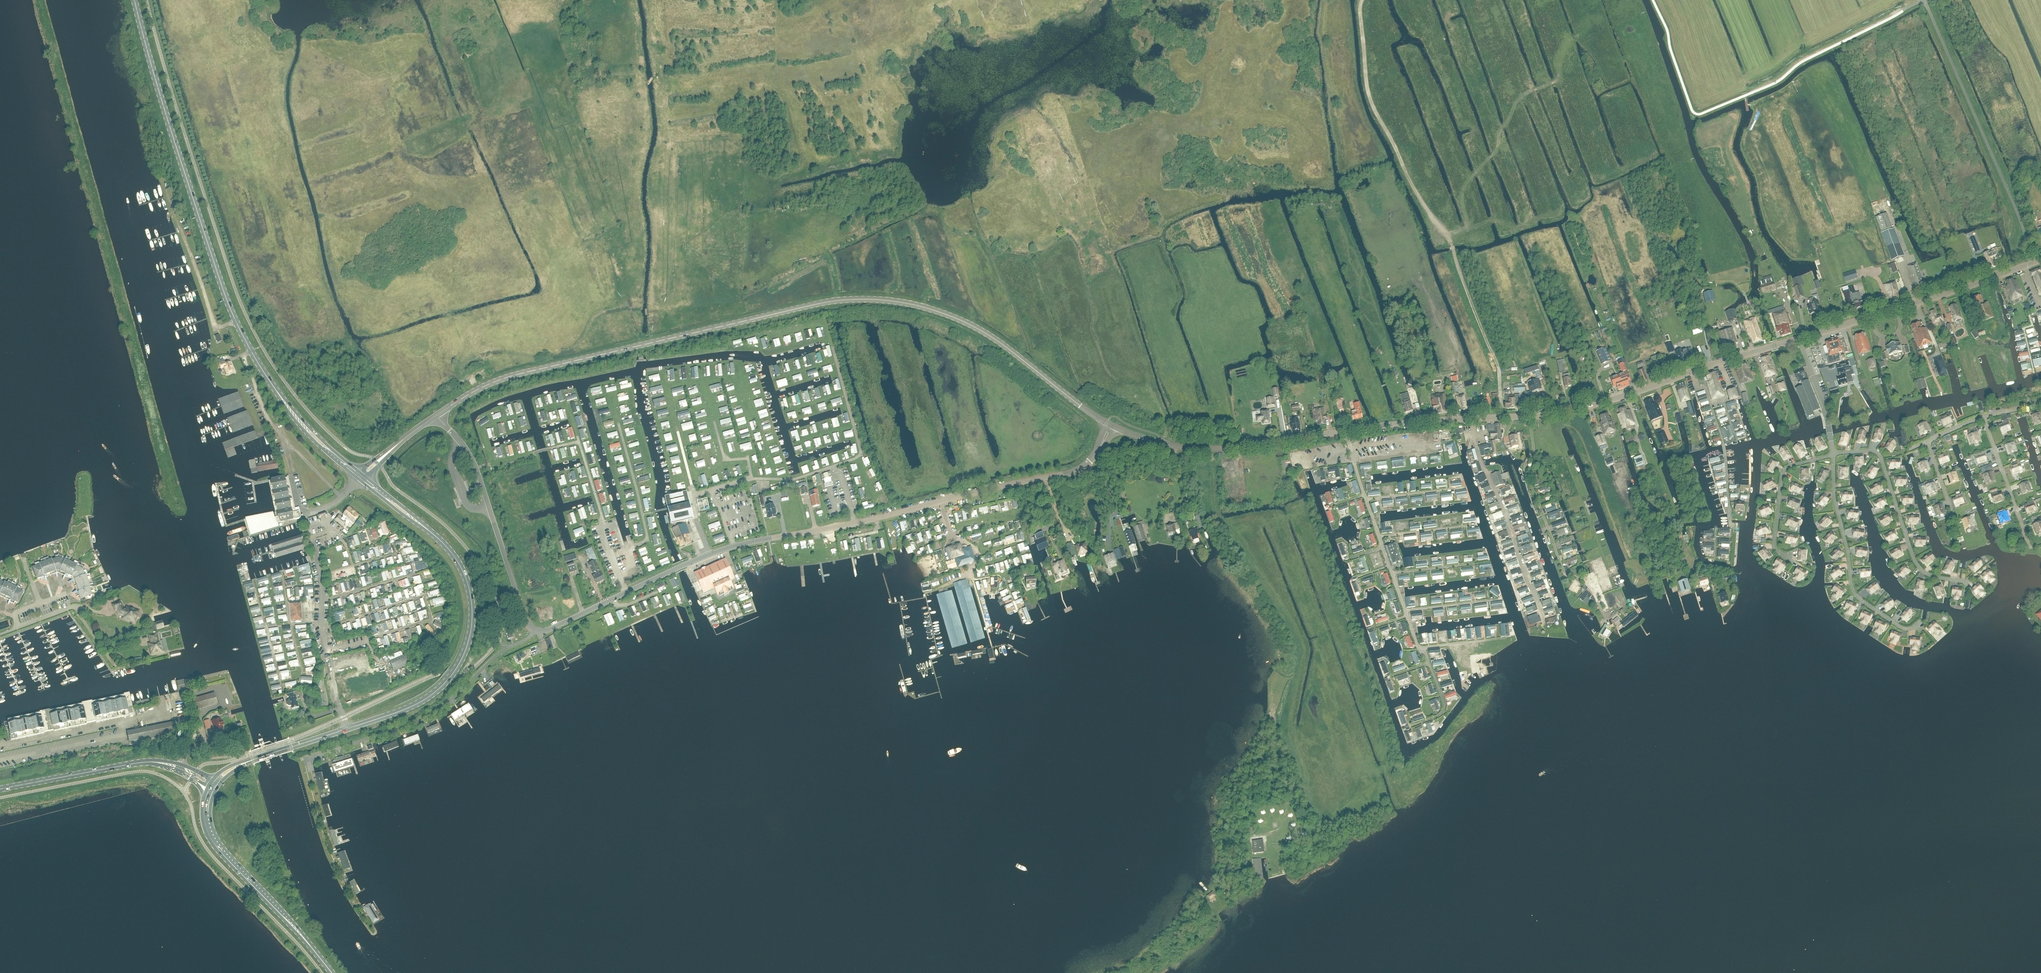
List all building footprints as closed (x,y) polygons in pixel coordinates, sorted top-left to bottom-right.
[(1761,61),(1767,73),(1778,68),(1773,57),(1768,59),(1768,58),(1765,59),(1761,61)] [(1886,214),(1876,218),(1881,232),(1891,228),(1886,214)] [(1905,256),(1894,229),(1882,234),(1892,261),(1905,256)] [(1975,252),(1980,251),(1975,237),(1970,239),(1975,252)] [(1956,241),(1947,245),(1951,253),(1959,250),(1956,241)] [(1995,267),(1992,259),(1995,258),(1995,259),(2001,257),(1997,248),(1992,251),(1989,252),(1984,254),(1990,269),(1995,267)] [(1923,282),(1916,264),(1908,267),(1915,285),(1923,282)] [(2040,295),(2040,271),(2040,268),(2030,272),(2039,296),(2040,295)] [(1845,283),(1858,278),(1856,270),(1843,274),(1845,283)] [(1763,294),(1777,290),(1773,278),(1759,282),(1763,294)] [(2012,279),(2006,282),(2008,286),(2005,287),(2011,301),(2022,297),(2016,280),(2013,281),(2012,279)] [(1901,300),(1899,293),(1895,281),(1883,285),(1887,297),(1890,296),(1892,303),(1901,300)] [(1794,288),(1798,300),(1804,297),(1800,286),(1794,288)] [(1849,290),(1843,292),(1847,304),(1846,304),(1847,308),(1850,307),(1851,310),(1864,306),(1862,300),(1859,292),(1856,294),(1854,287),(1848,288),(1849,290)] [(1816,313),(1815,311),(1821,310),(1819,300),(1817,295),(1813,296),(1814,298),(1810,300),(1812,306),(1810,306),(1808,307),(1810,315),(1816,313)] [(1980,296),(1972,299),(1975,307),(1974,307),(1980,322),(1993,317),(1988,302),(1983,304),(1980,296)] [(1951,315),(1954,323),(1963,320),(1960,312),(1959,312),(1956,305),(1950,308),(1952,314),(1951,315)] [(1731,310),(1725,312),(1728,320),(1737,316),(1735,313),(1734,309),(1731,310)] [(1781,337),(1792,334),(1789,325),(1791,324),(1788,314),(1786,314),(1785,310),(1772,314),(1776,328),(1778,333),(1780,332),(1781,337)] [(1934,311),(1930,312),(1931,315),(1929,316),(1932,325),(1939,322),(1942,330),(1946,329),(1941,315),(1936,317),(1934,311)] [(1762,340),(1760,333),(1761,333),(1757,322),(1755,318),(1744,322),(1750,337),(1750,339),(1752,338),(1753,343),(1762,340)] [(1922,329),(1919,323),(1911,326),(1914,333),(1913,333),(1919,348),(1932,342),(1926,328),(1922,329)] [(1737,343),(1736,340),(1732,328),(1720,332),(1723,344),(1724,347),(1727,346),(1729,351),(1737,348),(1735,343),(1737,343)] [(2025,336),(2026,338),(2034,335),(2032,328),(2023,331),(2025,334),(2027,333),(2028,335),(2025,336)] [(1871,352),(1867,337),(1866,338),(1865,333),(1854,337),(1854,341),(1855,341),(1859,355),(1871,352)] [(1421,336),(1421,334),(1412,336),(1413,343),(1423,341),(1422,338),(1421,336)] [(1829,354),(1825,355),(1826,359),(1828,365),(1830,365),(1841,362),(1840,361),(1840,358),(1839,354),(1844,352),(1842,348),(1847,347),(1846,344),(1844,339),(1840,341),(1840,340),(1840,338),(1828,341),(1827,342),(1826,343),(1826,344),(1829,354)] [(2035,338),(2026,340),(2027,344),(2030,343),(2031,347),(2039,345),(2038,340),(2035,340),(2035,338)] [(1671,343),(1665,345),(1668,354),(1675,352),(1671,343)] [(1893,355),(1894,356),(1895,356),(1896,356),(1897,356),(1898,355),(1898,354),(1902,353),(1903,356),(1907,355),(1905,347),(1901,348),(1900,343),(1896,345),(1895,344),(1891,346),(1886,347),(1887,352),(1884,352),(1886,360),(1890,359),(1889,356),(1893,355)] [(1595,352),(1601,365),(1608,362),(1603,349),(1595,352)] [(1679,365),(1680,365),(1686,363),(1684,357),(1690,355),(1688,349),(1682,351),(1682,350),(1675,352),(1678,361),(1677,361),(1678,365),(1679,365)] [(1771,362),(1770,362),(1768,356),(1761,358),(1763,364),(1761,365),(1765,378),(1775,374),(1771,362)] [(1939,377),(1940,377),(1940,378),(1948,375),(1941,356),(1933,359),(1934,360),(1933,360),(1939,377)] [(2040,370),(2040,363),(2040,358),(2031,361),(2034,372),(2040,370)] [(1875,367),(1873,359),(1866,361),(1868,369),(1875,367)] [(224,362),(219,364),(221,369),(224,368),(227,375),(233,372),(231,366),(232,366),(230,362),(225,364),(224,362)] [(1753,380),(1748,368),(1747,368),(1745,363),(1736,366),(1737,371),(1736,371),(1741,384),(1753,380)] [(1634,367),(1639,380),(1647,377),(1642,364),(1634,367)] [(1848,364),(1837,367),(1840,379),(1838,379),(1839,386),(1847,384),(1846,381),(1853,379),(1852,376),(1855,375),(1853,368),(1850,369),(1848,364)] [(1527,369),(1526,369),(1528,374),(1532,373),(1533,375),(1536,374),(1537,380),(1539,379),(1541,378),(1537,366),(1527,369)] [(1801,377),(1806,375),(1803,370),(1794,373),(1798,383),(1804,381),(1803,380),(1801,377)] [(1629,386),(1625,377),(1624,372),(1618,374),(1623,388),(1629,386)] [(1724,396),(1718,378),(1717,378),(1715,372),(1705,375),(1707,381),(1706,382),(1712,400),(1724,396)] [(1571,386),(1569,378),(1569,374),(1563,375),(1564,379),(1563,379),(1565,387),(1571,386)] [(1616,386),(1618,390),(1623,388),(1618,374),(1609,378),(1613,388),(1616,386)] [(1924,378),(1917,380),(1916,381),(1919,390),(1927,387),(1924,378)] [(1530,381),(1531,382),(1527,383),(1530,390),(1533,389),(1534,392),(1538,391),(1538,389),(1540,388),(1538,383),(1539,383),(1538,380),(1535,381),(1534,380),(1530,381)] [(1803,386),(1796,389),(1797,391),(1808,418),(1815,415),(1814,412),(1816,411),(1820,409),(1809,381),(1802,384),(1803,386)] [(1784,382),(1778,384),(1781,392),(1787,390),(1784,382)] [(1450,385),(1453,396),(1459,395),(1456,383),(1450,385)] [(1689,400),(1684,383),(1677,386),(1678,391),(1681,403),(1689,400)] [(665,396),(666,399),(672,398),(669,387),(663,389),(665,396)] [(1738,398),(1737,396),(1739,395),(1737,391),(1736,392),(1735,389),(1727,392),(1730,400),(1734,399),(1738,398)] [(813,399),(819,397),(817,390),(811,392),(813,399)] [(1869,399),(1863,391),(1861,392),(1866,401),(1869,399)] [(224,415),(244,408),(239,392),(218,400),(224,415)] [(1409,398),(1408,394),(1400,396),(1402,401),(1405,414),(1410,412),(1410,413),(1411,412),(1412,412),(1413,412),(1409,398)] [(1444,394),(1432,396),(1433,400),(1432,400),(1434,411),(1436,410),(1437,414),(1448,413),(1444,394)] [(1467,409),(1464,395),(1456,397),(1458,407),(1460,407),(1460,411),(1467,409)] [(1519,395),(1515,395),(1515,396),(1511,396),(1511,397),(1512,397),(1512,401),(1511,401),(1512,409),(1515,409),(1515,407),(1518,407),(1518,400),(1519,400),(1519,395)] [(1273,397),(1266,398),(1268,408),(1275,407),(1273,398),(1273,397)] [(534,406),(535,409),(541,407),(540,399),(533,401),(534,406)] [(754,408),(763,406),(761,399),(752,402),(754,408)] [(1337,409),(1340,409),(1344,408),(1345,408),(1343,399),(1336,401),(1337,409)] [(1651,421),(1662,417),(1657,404),(1654,406),(1652,400),(1645,403),(1647,409),(1646,410),(1651,421)] [(1733,401),(1725,404),(1728,412),(1736,408),(1733,401)] [(1362,418),(1360,410),(1358,402),(1353,403),(1355,411),(1351,412),(1352,415),(1353,420),(1362,418)] [(1688,411),(1689,411),(1690,415),(1694,414),(1693,410),(1691,402),(1686,403),(1688,411)] [(816,405),(818,412),(825,410),(823,403),(816,405)] [(1320,408),(1314,409),(1314,410),(1316,422),(1318,421),(1319,426),(1326,425),(1325,420),(1327,420),(1326,416),(1325,416),(1324,408),(1320,409),(1320,408)] [(1617,415),(1622,429),(1635,424),(1630,410),(1626,411),(1625,408),(1619,410),(1620,414),(1617,415)] [(1716,418),(1720,417),(1719,413),(1723,412),(1722,408),(1714,410),(1716,418)] [(599,412),(601,418),(609,416),(607,410),(599,412)] [(756,413),(758,419),(767,417),(765,410),(756,413)] [(2040,413),(2039,410),(2031,413),(2032,416),(2031,416),(2034,425),(2040,423),(2040,415),(2040,413)] [(247,411),(227,419),(233,434),(253,426),(247,411)] [(536,413),(539,423),(544,422),(543,417),(545,417),(543,411),(539,412),(540,413),(536,413)] [(1257,422),(1262,421),(1262,424),(1270,423),(1269,415),(1270,415),(1269,411),(1261,412),(1261,415),(1256,416),(1257,422)] [(1952,423),(1951,421),(1954,419),(1951,413),(1948,414),(1939,418),(1943,427),(1952,423)] [(1600,423),(1604,435),(1615,431),(1611,419),(1609,419),(1607,414),(1600,417),(1602,422),(1600,423)] [(1292,428),(1293,431),(1300,430),(1297,417),(1290,418),(1292,424),(1291,425),(1291,428),(1292,428)] [(1658,419),(1650,422),(1652,429),(1660,427),(1658,419)] [(2011,431),(2007,422),(2007,419),(2002,421),(2003,423),(1998,425),(2002,434),(2011,431)] [(508,430),(514,429),(513,424),(513,425),(512,421),(506,422),(508,430)] [(1736,429),(1735,427),(1739,425),(1738,421),(1731,424),(1733,430),(1736,429)] [(1926,429),(1928,428),(1925,422),(1918,426),(1922,435),(1928,432),(1926,429)] [(505,434),(503,428),(502,429),(500,424),(496,425),(498,435),(505,434)] [(1491,438),(1494,438),(1494,441),(1501,441),(1501,438),(1502,438),(1502,434),(1500,434),(1500,424),(1494,425),(1495,432),(1490,433),(1491,438)] [(811,429),(812,434),(816,433),(814,425),(807,427),(808,430),(811,429)] [(564,430),(565,435),(568,435),(569,440),(574,439),(571,428),(564,430)] [(1876,430),(1873,440),(1876,441),(1876,440),(1880,441),(1882,434),(1879,433),(1880,431),(1876,430)] [(236,455),(234,448),(258,439),(255,431),(222,444),(228,458),(236,455)] [(1859,431),(1857,441),(1860,442),(1860,441),(1864,442),(1866,435),(1863,434),(1864,432),(1859,431)] [(1660,445),(1666,442),(1668,442),(1664,432),(1662,433),(1656,436),(1660,445)] [(1977,432),(1968,436),(1972,445),(1981,442),(1977,432)] [(1842,434),(1839,444),(1842,445),(1842,444),(1847,445),(1849,438),(1846,437),(1846,435),(1842,434)] [(1518,447),(1516,435),(1510,437),(1512,448),(1518,447)] [(1602,435),(1595,437),(1598,447),(1599,447),(1606,444),(1602,435)] [(1820,438),(1817,441),(1818,442),(1815,443),(1819,450),(1823,448),(1823,449),(1826,447),(1820,438)] [(1890,440),(1884,448),(1887,450),(1888,449),(1891,452),(1895,445),(1893,444),(1894,442),(1890,440)] [(2004,444),(2005,446),(2008,455),(2017,452),(2013,441),(2004,444)] [(696,444),(689,446),(690,452),(697,450),(696,444)] [(1795,449),(1800,457),(1803,456),(1802,455),(1806,453),(1802,446),(1799,448),(1798,446),(1795,449)] [(1791,456),(1786,448),(1782,450),(1783,451),(1780,453),(1784,459),(1788,457),(1789,458),(1791,456)] [(556,450),(549,452),(551,461),(554,460),(554,462),(558,461),(556,450)] [(1974,455),(1975,457),(1977,464),(1987,461),(1985,455),(1981,456),(1981,455),(1980,453),(1974,455)] [(1940,465),(1950,461),(1947,454),(1941,456),(1942,458),(1938,459),(1940,465)] [(586,456),(589,465),(594,464),(592,455),(586,456)] [(1633,458),(1636,468),(1644,465),(1641,456),(1633,458)] [(822,467),(827,466),(825,459),(821,460),(819,461),(820,464),(821,464),(822,467)] [(1927,461),(1926,461),(1925,459),(1918,461),(1919,464),(1918,464),(1921,474),(1930,470),(1927,461)] [(252,473),(278,469),(277,461),(256,464),(255,460),(249,461),(250,470),(251,470),(252,473)] [(1769,469),(1772,472),(1778,463),(1775,461),(1775,462),(1771,460),(1767,466),(1770,468),(1769,469)] [(2013,475),(2022,471),(2020,464),(2014,466),(2014,467),(2011,469),(2013,475)] [(1873,478),(1878,470),(1876,468),(1875,469),(1872,466),(1867,472),(1870,474),(1869,476),(1873,478)] [(1825,481),(1829,471),(1826,470),(1826,471),(1822,469),(1819,476),(1821,478),(1821,479),(1825,481)] [(1983,475),(1982,476),(1986,485),(1995,481),(1991,472),(1991,470),(1982,473),(1983,475)] [(1499,472),(1491,475),(1494,484),(1496,483),(1497,487),(1503,485),(1499,472)] [(1949,485),(1959,482),(1955,472),(1946,476),(1949,485)] [(635,477),(637,483),(647,481),(645,474),(635,477)] [(1484,474),(1475,477),(1476,481),(1477,480),(1479,484),(1487,482),(1484,474)] [(817,485),(820,484),(817,475),(810,477),(811,479),(814,478),(815,480),(812,481),(814,487),(817,486),(817,485)] [(1364,477),(1360,477),(1362,485),(1369,484),(1368,479),(1365,479),(1364,477)] [(269,482),(270,487),(290,483),(289,478),(269,482)] [(1767,490),(1776,486),(1774,483),(1773,483),(1772,479),(1765,483),(1766,486),(1765,486),(1767,490)] [(1354,481),(1350,483),(1354,495),(1358,494),(1354,481)] [(2028,482),(2019,485),(2022,495),(2031,491),(2028,482)] [(291,488),(290,483),(270,487),(271,492),(291,488)] [(873,490),(873,489),(874,492),(880,490),(877,483),(871,486),(873,490)] [(1802,487),(1792,483),(1791,486),(1792,486),(1791,490),(1798,493),(1799,490),(1801,491),(1802,487)] [(1881,486),(1880,483),(1870,488),(1872,492),(1874,491),(1875,493),(1882,490),(1880,486),(1881,486)] [(1929,495),(1938,492),(1935,483),(1925,486),(1929,495)] [(1544,487),(1536,491),(1538,496),(1542,494),(1541,493),(1546,491),(1544,487)] [(271,492),(272,498),(292,493),(291,488),(271,492)] [(566,488),(560,490),(561,495),(563,499),(569,497),(566,488)] [(862,488),(856,490),(858,499),(864,498),(862,488)] [(809,492),(810,497),(811,501),(812,501),(813,507),(812,507),(819,506),(818,501),(819,501),(817,496),(818,495),(817,490),(811,491),(811,492),(809,492)] [(671,495),(665,497),(671,524),(693,519),(686,492),(671,495)] [(1996,492),(1991,494),(1991,495),(1994,503),(2004,500),(2002,494),(1998,495),(1997,493),(1996,492)] [(272,498),(273,503),(293,498),(292,493),(272,498)] [(1827,497),(1824,494),(1817,502),(1820,505),(1821,504),(1823,506),(1829,500),(1826,497),(1827,497)] [(1955,506),(1964,503),(1961,495),(1956,497),(1956,499),(1952,500),(1955,506)] [(273,503),(274,508),(294,504),(293,498),(273,503)] [(1799,502),(1790,498),(1788,501),(1790,501),(1788,505),(1795,508),(1796,505),(1798,506),(1799,502)] [(1885,500),(1884,498),(1875,502),(1877,506),(1878,506),(1879,508),(1886,505),(1884,501),(1885,500)] [(2028,504),(2024,506),(2027,515),(2036,512),(2033,503),(2033,501),(2027,503),(2028,504)] [(1376,511),(1374,507),(1378,506),(1376,502),(1369,505),(1373,513),(1376,511)] [(1487,506),(1489,512),(1499,509),(1497,502),(1487,506)] [(1556,502),(1552,503),(1553,506),(1543,510),(1545,513),(1558,508),(1556,502)] [(1735,503),(1735,506),(1735,511),(1742,511),(1744,511),(1745,503),(1735,503)] [(274,508),(275,513),(292,509),(295,509),(294,504),(274,508)] [(1942,504),(1933,508),(1936,517),(1945,514),(1942,504)] [(766,507),(769,519),(776,517),(775,514),(776,514),(775,509),(774,509),(773,505),(766,507)] [(1516,505),(1506,509),(1508,514),(1518,510),(1516,505)] [(1761,511),(1763,515),(1772,512),(1771,509),(1770,509),(1769,505),(1762,508),(1763,511),(1761,511)] [(1336,510),(1338,518),(1348,516),(1346,507),(1336,510)] [(347,523),(350,520),(353,523),(359,516),(352,511),(352,510),(349,508),(344,515),(345,516),(342,519),(339,516),(336,520),(343,526),(346,522),(347,523)] [(292,509),(275,513),(276,518),(277,523),(278,523),(299,519),(300,519),(301,518),(299,512),(295,512),(295,509),(292,509)] [(582,509),(576,510),(579,520),(585,519),(582,509)] [(1997,515),(2000,524),(2001,524),(2002,525),(2004,524),(2004,523),(2011,520),(2010,517),(2009,518),(2008,516),(2009,516),(2007,511),(2006,512),(2005,510),(1997,513),(1997,515)] [(1194,512),(1195,517),(1200,529),(1205,527),(1200,515),(1199,516),(1197,511),(1194,512)] [(1499,511),(1490,515),(1493,521),(1499,519),(1498,516),(1501,515),(1499,511)] [(1558,517),(1555,511),(1546,515),(1549,522),(1558,517)] [(273,513),(268,514),(272,527),(278,525),(278,523),(277,523),(276,518),(275,518),(273,513)] [(957,522),(957,519),(959,519),(958,513),(951,515),(952,523),(957,522)] [(1469,513),(1463,514),(1466,523),(1472,522),(1469,513)] [(268,514),(264,515),(268,528),(272,527),(268,514)] [(1891,517),(1889,514),(1880,519),(1882,523),(1884,522),(1885,525),(1892,521),(1890,517),(1891,517)] [(264,515),(259,516),(264,530),(268,528),(264,515)] [(1510,518),(1512,523),(1520,520),(1518,515),(1510,518)] [(259,516),(255,517),(259,531),(264,530),(259,516)] [(1829,518),(1827,516),(1819,523),(1822,526),(1823,525),(1826,527),(1831,522),(1828,519),(1829,518)] [(255,517),(250,518),(255,533),(259,531),(255,517)] [(713,517),(705,520),(708,526),(715,523),(713,517)] [(1798,521),(1788,517),(1787,520),(1788,520),(1787,524),(1794,527),(1795,524),(1796,525),(1798,521)] [(1965,530),(1974,526),(1971,517),(1962,520),(1965,530)] [(246,519),(250,534),(255,533),(250,518),(246,519)] [(360,518),(352,528),(355,530),(363,520),(360,518)] [(1364,527),(1365,530),(1369,529),(1367,520),(1361,521),(1362,527),(1364,527)] [(1564,520),(1551,523),(1552,528),(1565,525),(1564,520)] [(1143,542),(1147,540),(1144,533),(1142,526),(1144,525),(1143,521),(1132,525),(1133,528),(1138,543),(1143,542)] [(379,524),(383,536),(388,534),(384,522),(379,524)] [(898,523),(900,532),(906,531),(904,522),(898,523)] [(2033,525),(2036,534),(2040,532),(2040,522),(2033,525)] [(686,524),(672,529),(673,531),(674,532),(677,539),(681,547),(691,543),(687,535),(689,534),(686,524)] [(1176,534),(1174,524),(1166,526),(1168,535),(1176,534)] [(1760,536),(1770,532),(1768,529),(1767,529),(1766,526),(1759,528),(1760,531),(1758,532),(1760,536)] [(1947,528),(1944,529),(1949,539),(1952,537),(1947,528)] [(1191,535),(1193,541),(1194,545),(1200,543),(1198,539),(1197,534),(1199,533),(1197,529),(1189,532),(1190,535),(1191,535)] [(1554,533),(1557,538),(1565,535),(1562,529),(1554,533)] [(1863,531),(1853,530),(1853,533),(1854,533),(1853,537),(1861,538),(1861,535),(1863,535),(1863,531)] [(358,535),(361,543),(367,542),(364,532),(361,532),(360,531),(357,532),(358,535)] [(1467,532),(1467,537),(1476,537),(1476,539),(1480,539),(1479,531),(1467,532)] [(1896,534),(1894,531),(1885,536),(1887,540),(1889,539),(1890,541),(1897,538),(1895,534),(1896,534)] [(1048,547),(1044,538),(1042,532),(1034,535),(1035,537),(1033,538),(1034,542),(1038,551),(1048,547)] [(1132,532),(1125,534),(1130,547),(1136,545),(1132,532)] [(1516,538),(1517,542),(1531,537),(1530,532),(1516,538)] [(1831,532),(1824,539),(1827,542),(1828,541),(1830,543),(1836,538),(1833,535),(1834,534),(1831,532)] [(1013,539),(1016,538),(1017,542),(1020,541),(1018,533),(1011,535),(1013,539)] [(389,543),(399,538),(397,534),(387,539),(389,543)] [(1372,546),(1372,547),(1376,546),(1372,534),(1367,536),(1369,542),(1367,543),(1368,547),(1372,546)] [(276,559),(306,549),(301,535),(271,544),(276,559)] [(1797,537),(1787,535),(1786,538),(1787,538),(1787,542),(1794,543),(1795,540),(1796,541),(1797,537)] [(356,536),(345,539),(346,542),(353,541),(355,546),(358,545),(356,536)] [(1570,538),(1559,542),(1561,546),(1571,542),(1570,538)] [(962,550),(960,544),(955,545),(954,542),(950,543),(951,547),(945,549),(949,560),(956,558),(959,567),(975,561),(970,547),(962,550)] [(1026,550),(1024,543),(1016,545),(1018,553),(1026,550)] [(1071,543),(1066,545),(1070,557),(1075,555),(1071,543)] [(1089,553),(1085,543),(1080,545),(1079,544),(1077,544),(1077,546),(1075,546),(1078,557),(1089,553)] [(1385,547),(1392,566),(1401,563),(1395,543),(1394,544),(1395,544),(1389,546),(1389,545),(1385,547)] [(1525,550),(1525,553),(1534,551),(1532,544),(1519,547),(1521,554),(1524,553),(1524,551),(1525,550)] [(1901,550),(1900,547),(1891,552),(1893,556),(1894,555),(1896,558),(1902,554),(1900,551),(1901,550)] [(1771,556),(1764,548),(1762,550),(1763,550),(1759,553),(1764,559),(1767,557),(1768,558),(1771,556)] [(1838,548),(1831,555),(1834,558),(1835,557),(1837,559),(1842,554),(1840,551),(1840,550),(1838,548)] [(1867,549),(1856,548),(1856,551),(1857,551),(1856,555),(1864,556),(1864,553),(1866,554),(1867,549)] [(1117,560),(1122,558),(1120,551),(1119,549),(1114,551),(1117,560)] [(1481,553),(1476,554),(1476,557),(1482,556),(1482,553),(1485,553),(1484,549),(1481,549),(1481,553)] [(1799,549),(1798,560),(1802,560),(1802,558),(1805,559),(1806,551),(1802,551),(1802,550),(1799,549)] [(372,552),(369,553),(368,550),(363,551),(364,556),(367,555),(368,559),(373,557),(372,552)] [(757,550),(753,552),(756,563),(761,562),(757,550)] [(587,554),(591,562),(596,559),(592,551),(587,554)] [(1504,559),(1511,558),(1510,554),(1513,553),(1512,551),(1503,553),(1504,559)] [(1113,553),(1104,556),(1107,565),(1116,562),(1113,553)] [(575,554),(564,557),(565,563),(577,559),(575,554)] [(1930,554),(1921,560),(1923,563),(1924,562),(1927,565),(1933,561),(1931,558),(1932,557),(1930,554)] [(44,578),(58,573),(72,579),(76,592),(75,593),(77,597),(79,596),(80,599),(92,594),(91,592),(94,591),(92,587),(90,587),(89,585),(92,584),(90,576),(87,577),(86,575),(85,575),(83,571),(86,570),(85,567),(81,565),(79,568),(76,566),(78,562),(74,561),(73,564),(68,562),(70,559),(66,557),(64,561),(61,559),(62,557),(58,555),(55,556),(56,559),(52,560),(52,559),(49,560),(48,557),(40,560),(41,563),(39,564),(38,562),(34,563),(36,566),(33,567),(37,579),(40,578),(41,580),(45,579),(44,578)] [(753,562),(751,557),(741,560),(743,566),(753,562)] [(1413,567),(1412,557),(1403,559),(1404,568),(1413,567)] [(1574,565),(1572,562),(1575,561),(1573,557),(1565,562),(1568,567),(1574,565)] [(1363,558),(1359,559),(1361,566),(1357,567),(1359,574),(1366,572),(1363,558)] [(730,581),(734,579),(725,559),(694,573),(703,593),(714,588),(717,594),(719,593),(720,595),(723,594),(724,596),(729,594),(728,592),(731,590),(731,588),(733,587),(730,581)] [(1786,564),(1778,559),(1774,565),(1777,566),(1775,568),(1780,571),(1781,569),(1782,570),(1786,564)] [(1978,560),(1970,567),(1972,569),(1973,568),(1975,571),(1981,566),(1979,564),(1980,563),(1978,560)] [(599,570),(595,561),(588,564),(593,573),(594,575),(592,576),(596,584),(604,580),(600,572),(599,570)] [(995,573),(999,572),(997,567),(1003,566),(1004,569),(1007,568),(1005,561),(992,565),(995,573)] [(1067,571),(1062,561),(1053,565),(1057,575),(1067,571)] [(1534,561),(1525,564),(1528,572),(1531,571),(1530,569),(1536,566),(1534,561)] [(414,564),(415,571),(426,569),(424,562),(414,564)] [(1948,562),(1943,571),(1946,572),(1946,571),(1950,573),(1954,566),(1951,565),(1952,564),(1948,562)] [(570,574),(576,572),(574,563),(567,565),(570,574)] [(357,572),(358,576),(369,573),(367,565),(363,566),(364,571),(357,572)] [(1482,577),(1492,576),(1491,565),(1481,567),(1482,574),(1482,577)] [(1907,567),(1905,565),(1897,573),(1900,576),(1902,575),(1904,577),(1909,571),(1906,568),(1907,567)] [(1806,572),(1799,567),(1795,573),(1797,575),(1795,577),(1800,580),(1801,577),(1802,578),(1806,572)] [(982,568),(974,570),(976,578),(979,577),(979,576),(983,575),(982,568)] [(1834,579),(1843,573),(1841,571),(1840,571),(1838,568),(1832,572),(1833,574),(1832,575),(1834,579)] [(1869,569),(1859,570),(1859,573),(1860,573),(1861,577),(1868,577),(1868,574),(1870,574),(1869,569)] [(1988,570),(1981,576),(1986,581),(1988,580),(1989,582),(1993,578),(1992,576),(1993,575),(1988,570)] [(1004,572),(999,574),(1002,583),(1009,580),(1008,577),(1006,578),(1004,572)] [(1379,581),(1381,587),(1389,585),(1386,574),(1381,575),(1382,581),(1379,581)] [(299,583),(300,586),(309,584),(307,576),(298,578),(299,583)] [(414,580),(411,581),(412,587),(415,586),(415,583),(418,583),(419,584),(421,583),(420,576),(413,577),(414,580)] [(1026,578),(1026,584),(1026,588),(1029,588),(1029,584),(1036,584),(1035,577),(1026,578)] [(10,601),(10,602),(14,604),(15,602),(17,603),(22,592),(20,591),(21,588),(17,586),(16,588),(14,587),(16,584),(8,580),(7,583),(4,582),(4,583),(0,582),(2,579),(0,578),(0,596),(10,601)] [(1703,584),(1703,586),(1708,584),(1706,578),(1698,580),(1700,585),(1703,584)] [(1542,608),(1554,604),(1545,579),(1532,584),(1535,591),(1545,587),(1546,590),(1537,593),(1539,600),(1548,597),(1549,600),(1540,603),(1542,608)] [(1918,579),(1915,589),(1919,590),(1920,589),(1923,590),(1925,582),(1921,581),(1921,580),(1918,579)] [(966,580),(954,583),(954,584),(955,586),(971,642),(984,639),(971,591),(969,587),(969,586),(968,587),(966,580)] [(1576,580),(1569,590),(1573,592),(1580,582),(1576,580)] [(1687,580),(1678,583),(1681,593),(1690,590),(1687,580)] [(425,590),(430,589),(430,587),(436,585),(435,582),(424,585),(425,590)] [(391,583),(383,586),(384,591),(387,590),(386,588),(389,587),(390,592),(393,591),(391,583)] [(998,591),(1003,586),(1000,583),(994,588),(998,591)] [(1874,583),(1866,589),(1868,592),(1869,591),(1872,594),(1877,590),(1876,587),(1877,586),(1874,583)] [(336,590),(340,589),(342,594),(345,593),(342,584),(335,586),(336,590)] [(1978,584),(1971,590),(1976,595),(1978,594),(1979,596),(1983,592),(1982,590),(1983,589),(1978,584)] [(1844,590),(1837,585),(1832,591),(1834,592),(1833,594),(1837,597),(1839,595),(1840,596),(1844,590)] [(1945,594),(1941,585),(1938,586),(1939,587),(1935,588),(1937,595),(1940,594),(1941,596),(1945,594)] [(1625,606),(1619,588),(1613,590),(1618,608),(1625,606)] [(1962,589),(1953,588),(1952,595),(1954,595),(1954,598),(1959,598),(1960,596),(1961,596),(1962,589)] [(1387,590),(1388,595),(1384,595),(1385,601),(1394,599),(1392,589),(1387,590)] [(406,590),(395,594),(397,600),(399,600),(398,597),(403,595),(405,600),(408,598),(408,597),(412,595),(411,591),(407,592),(406,590)] [(441,593),(439,594),(438,590),(427,593),(428,598),(441,594),(441,593)] [(952,649),(966,644),(951,591),(944,593),(937,595),(939,604),(952,649)] [(1013,601),(1016,600),(1015,595),(1018,594),(1017,591),(1010,594),(1013,601)] [(673,594),(676,603),(682,601),(679,593),(673,594)] [(1469,593),(1469,596),(1458,598),(1459,601),(1473,599),(1472,593),(1469,593)] [(1592,597),(1586,593),(1580,599),(1586,605),(1590,601),(1589,600),(1592,597)] [(1726,593),(1719,595),(1720,597),(1717,598),(1719,604),(1728,601),(1726,593)] [(347,601),(350,601),(350,605),(354,604),(353,596),(346,597),(347,601)] [(431,601),(433,607),(440,604),(440,603),(444,601),(443,597),(431,601)] [(656,597),(649,600),(653,609),(657,607),(655,603),(658,601),(656,597)] [(1528,602),(1530,601),(1529,597),(1522,600),(1524,606),(1529,605),(1528,602)] [(1890,599),(1881,605),(1883,608),(1884,607),(1886,610),(1893,606),(1891,604),(1892,603),(1890,599)] [(1399,614),(1396,603),(1391,604),(1390,601),(1387,602),(1393,619),(1396,618),(1395,615),(1399,614)] [(1857,605),(1848,601),(1845,608),(1848,609),(1847,612),(1852,614),(1852,611),(1854,612),(1857,605)] [(119,602),(113,605),(115,611),(116,611),(118,615),(123,617),(123,618),(125,618),(124,619),(127,620),(127,619),(133,621),(135,617),(136,618),(136,616),(137,616),(138,613),(137,613),(138,612),(127,608),(125,612),(122,610),(121,608),(122,608),(119,602)] [(406,604),(409,611),(414,609),(412,602),(406,604)] [(642,612),(648,610),(644,602),(639,604),(642,612)] [(300,604),(290,605),(292,621),(302,620),(300,604)] [(1611,616),(1617,632),(1643,613),(1637,604),(1611,616)] [(1488,613),(1491,612),(1489,605),(1481,606),(1482,613),(1488,612),(1488,613)] [(1459,615),(1469,614),(1469,607),(1459,607),(1459,615)] [(1030,621),(1025,608),(1017,611),(1023,624),(1030,621)] [(1907,609),(1900,617),(1903,619),(1904,618),(1907,620),(1912,615),(1909,613),(1910,612),(1907,609)] [(343,621),(341,610),(336,611),(336,612),(333,612),(335,623),(343,621)] [(421,618),(426,617),(424,611),(416,613),(418,622),(422,621),(421,618)] [(1871,615),(1863,611),(1860,618),(1862,619),(1861,621),(1866,623),(1867,621),(1869,621),(1871,615)] [(1379,612),(1372,614),(1373,618),(1379,616),(1380,619),(1373,621),(1374,625),(1386,621),(1384,614),(1380,616),(1379,612)] [(611,626),(609,620),(611,619),(609,614),(602,616),(607,627),(611,626)] [(1886,624),(1877,620),(1874,627),(1877,628),(1876,630),(1881,632),(1882,630),(1883,631),(1886,624)] [(161,621),(154,623),(157,631),(164,628),(161,621)] [(381,633),(388,631),(386,627),(390,625),(388,621),(378,625),(381,633)] [(441,630),(443,626),(434,622),(432,626),(441,630)] [(1402,633),(1406,632),(1403,622),(1396,624),(1397,628),(1400,627),(1402,633)] [(1931,625),(1927,628),(1932,633),(1934,632),(1936,633),(1939,630),(1938,628),(1939,627),(1934,622),(1931,625)] [(1504,625),(1487,626),(1488,635),(1491,634),(1491,632),(1496,632),(1496,635),(1502,634),(1501,630),(1504,630),(1504,625)] [(1476,628),(1479,637),(1483,636),(1482,633),(1485,632),(1484,626),(1476,628)] [(427,627),(424,629),(431,636),(434,634),(427,627)] [(1385,632),(1388,631),(1387,628),(1379,631),(1381,638),(1386,636),(1385,632)] [(401,642),(403,641),(404,643),(412,640),(408,630),(404,632),(406,638),(400,640),(401,642)] [(1901,635),(1892,631),(1890,638),(1892,639),(1891,641),(1896,643),(1897,641),(1898,641),(1901,635)] [(392,637),(394,637),(396,643),(400,642),(397,633),(392,635),(392,637)] [(155,634),(149,636),(151,644),(150,644),(152,653),(156,652),(156,654),(162,652),(159,641),(158,634),(155,634)] [(385,636),(375,640),(378,648),(384,646),(384,647),(389,646),(385,636)] [(1402,639),(1406,649),(1412,648),(1408,637),(1402,639)] [(1920,639),(1911,638),(1910,645),(1912,645),(1912,648),(1918,648),(1918,646),(1919,646),(1920,639)] [(569,664),(582,658),(579,651),(566,658),(569,664)] [(400,652),(387,656),(389,661),(402,656),(400,652)] [(967,653),(952,656),(954,666),(960,664),(959,659),(968,658),(967,653)] [(390,662),(394,671),(410,664),(407,655),(390,662)] [(518,675),(519,680),(542,674),(540,669),(518,675)] [(1424,669),(1417,671),(1419,681),(1427,679),(1424,669)] [(1435,673),(1436,678),(1438,678),(1439,681),(1448,679),(1447,671),(1435,673)] [(1395,679),(1398,687),(1408,684),(1405,675),(1395,679)] [(386,676),(368,679),(371,692),(388,688),(386,676)] [(176,682),(178,692),(178,693),(186,691),(184,680),(176,682)] [(477,697),(484,705),(503,690),(497,682),(477,697)] [(1441,693),(1443,692),(1443,691),(1453,688),(1451,684),(1440,687),(1441,693)] [(1433,694),(1431,685),(1424,687),(1426,696),(1433,694)] [(315,699),(306,693),(303,698),(312,704),(315,699)] [(123,695),(124,696),(128,715),(133,714),(131,703),(129,694),(123,695)] [(217,704),(214,694),(193,700),(196,710),(217,704)] [(128,716),(128,715),(124,696),(118,697),(122,717),(128,716)] [(118,697),(113,698),(117,719),(122,717),(118,697)] [(287,705),(289,707),(291,707),(292,710),(299,708),(296,697),(289,699),(290,700),(289,701),(287,702),(287,704),(287,705)] [(113,698),(107,699),(112,720),(117,719),(113,698)] [(107,699),(102,700),(106,721),(112,720),(107,699)] [(102,700),(97,701),(101,722),(106,721),(102,700)] [(90,723),(95,722),(91,703),(91,702),(91,701),(86,703),(90,723)] [(97,701),(91,702),(91,703),(95,722),(95,723),(101,722),(97,701)] [(86,724),(90,723),(86,703),(81,704),(81,705),(86,724)] [(81,705),(76,706),(80,726),(86,725),(86,724),(81,705)] [(469,705),(452,716),(456,722),(473,711),(469,705)] [(76,706),(71,707),(75,727),(80,726),(76,706)] [(71,707),(65,708),(70,729),(75,727),(71,707)] [(65,708),(60,709),(64,730),(70,729),(65,708)] [(60,709),(55,710),(59,731),(64,730),(60,709)] [(48,732),(53,731),(49,711),(49,710),(44,711),(48,732)] [(55,710),(49,711),(53,731),(53,732),(59,731),(55,710)] [(44,733),(48,732),(44,711),(39,713),(39,714),(39,713),(44,733)] [(39,714),(34,715),(38,735),(44,734),(44,733),(39,713),(39,714)] [(34,715),(29,716),(33,736),(38,735),(34,715)] [(29,716),(23,717),(28,737),(33,736),(29,716)] [(23,717),(18,718),(22,739),(28,737),(23,717)] [(18,718),(13,719),(17,740),(22,739),(18,718)] [(8,733),(10,741),(17,740),(13,719),(7,720),(9,728),(9,733),(8,733)] [(221,722),(220,719),(211,721),(214,731),(223,729),(222,726),(223,726),(222,721),(221,722)] [(173,723),(126,732),(129,743),(175,733),(173,723)] [(440,723),(426,729),(428,737),(443,731),(440,723)] [(421,743),(418,735),(402,739),(404,747),(413,743),(414,745),(421,743)] [(398,741),(382,747),(383,752),(399,747),(398,741)] [(374,749),(356,755),(358,762),(377,756),(374,749)] [(347,760),(333,764),(335,772),(354,766),(352,759),(347,760)] [(315,774),(319,791),(326,790),(322,772),(315,774)] [(323,805),(326,817),(332,816),(329,803),(323,805)] [(330,831),(335,846),(341,844),(337,829),(330,831)] [(1263,842),(1262,840),(1255,841),(1253,841),(1254,848),(1254,850),(1254,852),(1254,853),(1264,852),(1263,851),(1263,843),(1263,842)] [(344,851),(338,853),(344,870),(350,868),(344,851)] [(1256,879),(1263,878),(1261,858),(1253,859),(1256,879)] [(349,882),(356,894),(359,892),(353,880),(349,882)] [(369,904),(363,908),(373,924),(379,921),(369,904)]
